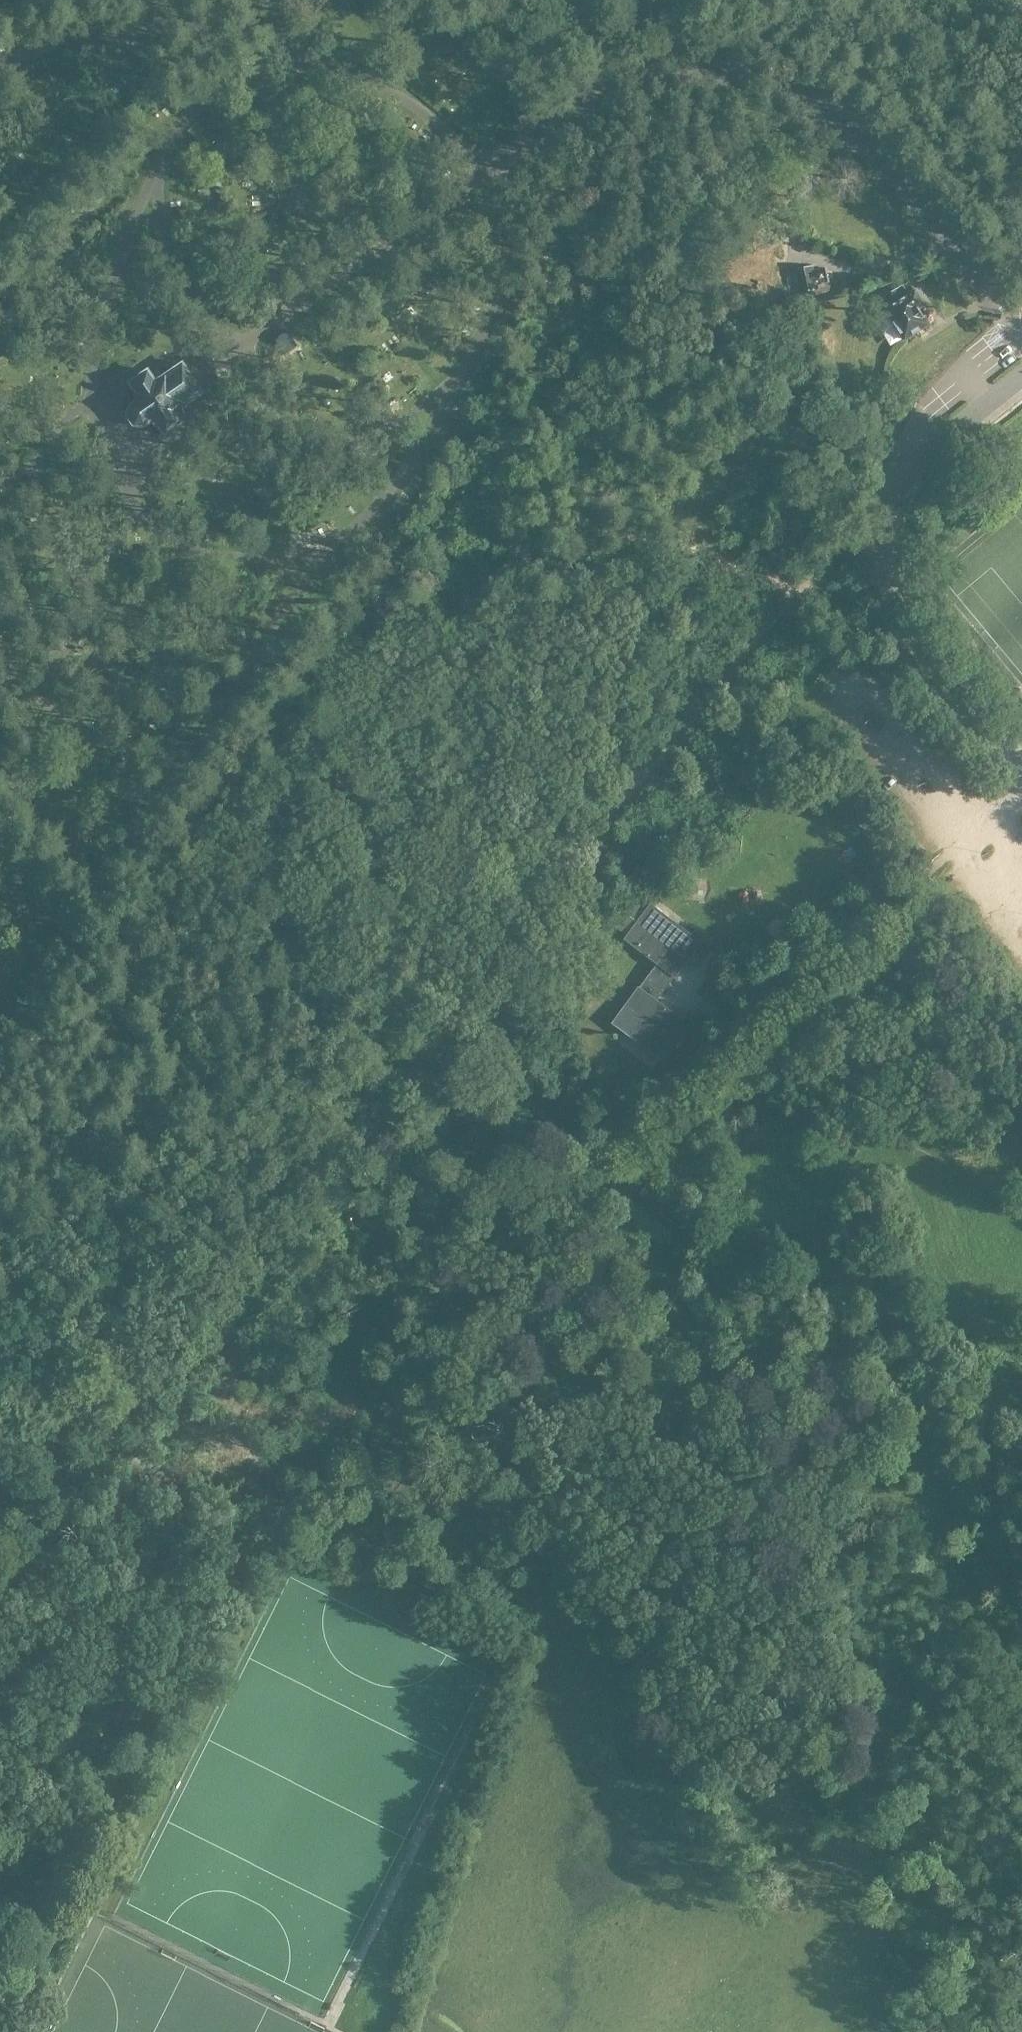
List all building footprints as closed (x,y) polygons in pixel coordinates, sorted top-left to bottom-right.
[(797,270),(802,291),(817,287),(816,282),(828,280),(826,269),(814,271),(813,267),(797,270)] [(886,297),(892,306),(887,309),(906,338),(929,324),(918,308),(924,304),(916,291),(905,298),(899,288),(886,297)] [(153,374),(150,369),(133,382),(140,393),(138,394),(141,399),(134,404),(130,414),(137,424),(147,425),(157,418),(159,423),(161,422),(168,433),(185,421),(183,417),(191,412),(186,404),(204,391),(196,379),(185,362),(165,376),(160,369),(153,374)] [(627,938),(660,962),(640,987),(615,1021),(664,1058),(690,1024),(657,1000),(676,974),(676,975),(702,941),(652,904),(627,938)]
